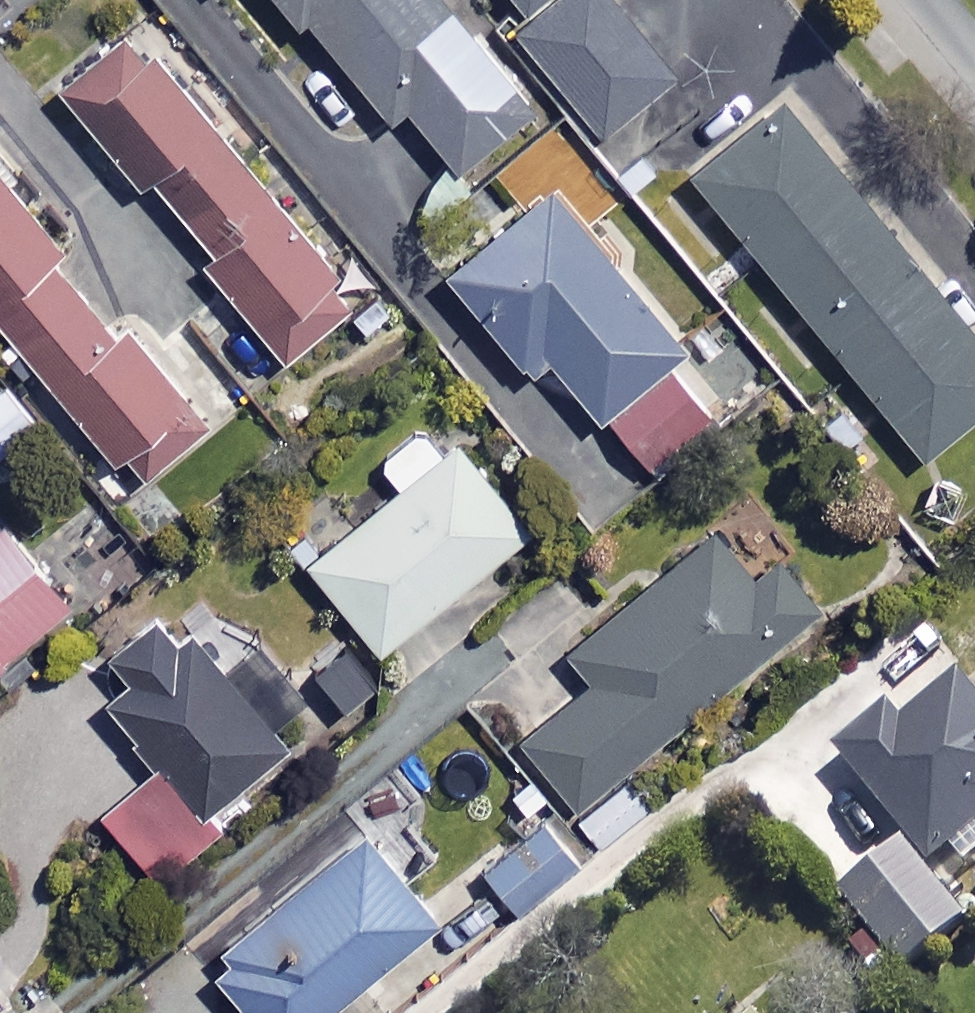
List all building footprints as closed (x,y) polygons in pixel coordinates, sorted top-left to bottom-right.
[(441,0),(278,0),(304,32),(312,25),(397,129),(412,116),(463,178),(537,116),(441,0)] [(610,0),(571,0),(522,45),(604,136),(675,72),(610,0)] [(531,10),(544,0),(523,0),(531,10)] [(359,313),(141,42),(70,100),(146,194),(159,184),(222,262),(209,272),(288,370),(359,313)] [(791,102),(700,177),(930,457),(974,420),(974,327),(791,102)] [(0,168),(0,312),(136,486),(211,427),(139,335),(125,346),(59,262),(68,255),(0,168)] [(688,357),(557,203),(457,288),(531,376),(553,358),(657,482),(717,432),(668,374),(688,357)] [(0,385),(0,462),(38,433),(0,385)] [(442,461),(424,438),(385,469),(404,494),(311,567),(381,655),(530,538),(459,448),(442,461)] [(513,736),(600,839),(644,802),(613,764),(810,599),(771,552),(744,574),(704,527),(559,649),(583,678),(513,736)] [(17,528),(0,542),(0,690),(38,659),(31,651),(84,607),(17,528)] [(232,682),(176,619),(94,693),(168,776),(112,826),(168,889),(229,833),(216,819),(318,728),(257,660),(232,682)] [(948,679),(891,726),(880,713),(826,758),(897,844),(833,896),(898,975),(959,925),(916,872),(943,850),(957,867),(974,852),(974,712),(948,679)] [(572,863),(534,813),(473,860),(511,910),(572,863)] [(383,1008),(355,975),(427,914),(354,827),(199,960),(237,1005),(228,1012),(377,1012),(383,1008)]
